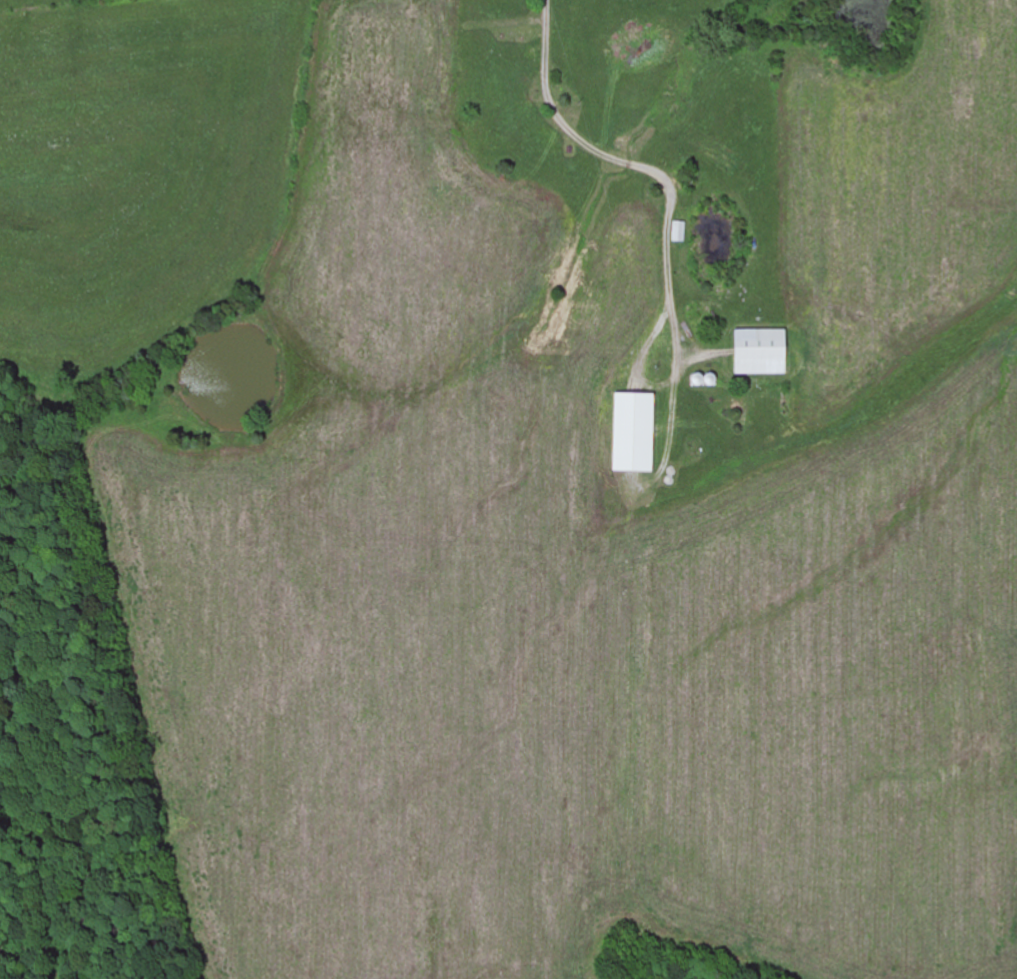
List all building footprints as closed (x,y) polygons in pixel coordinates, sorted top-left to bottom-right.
[(685,224),(673,223),(671,243),(684,244),(685,224)] [(731,377),(785,376),(784,346),(786,346),(786,332),(730,333),(731,377)] [(655,396),(610,396),(608,474),(654,474),(655,396)]
